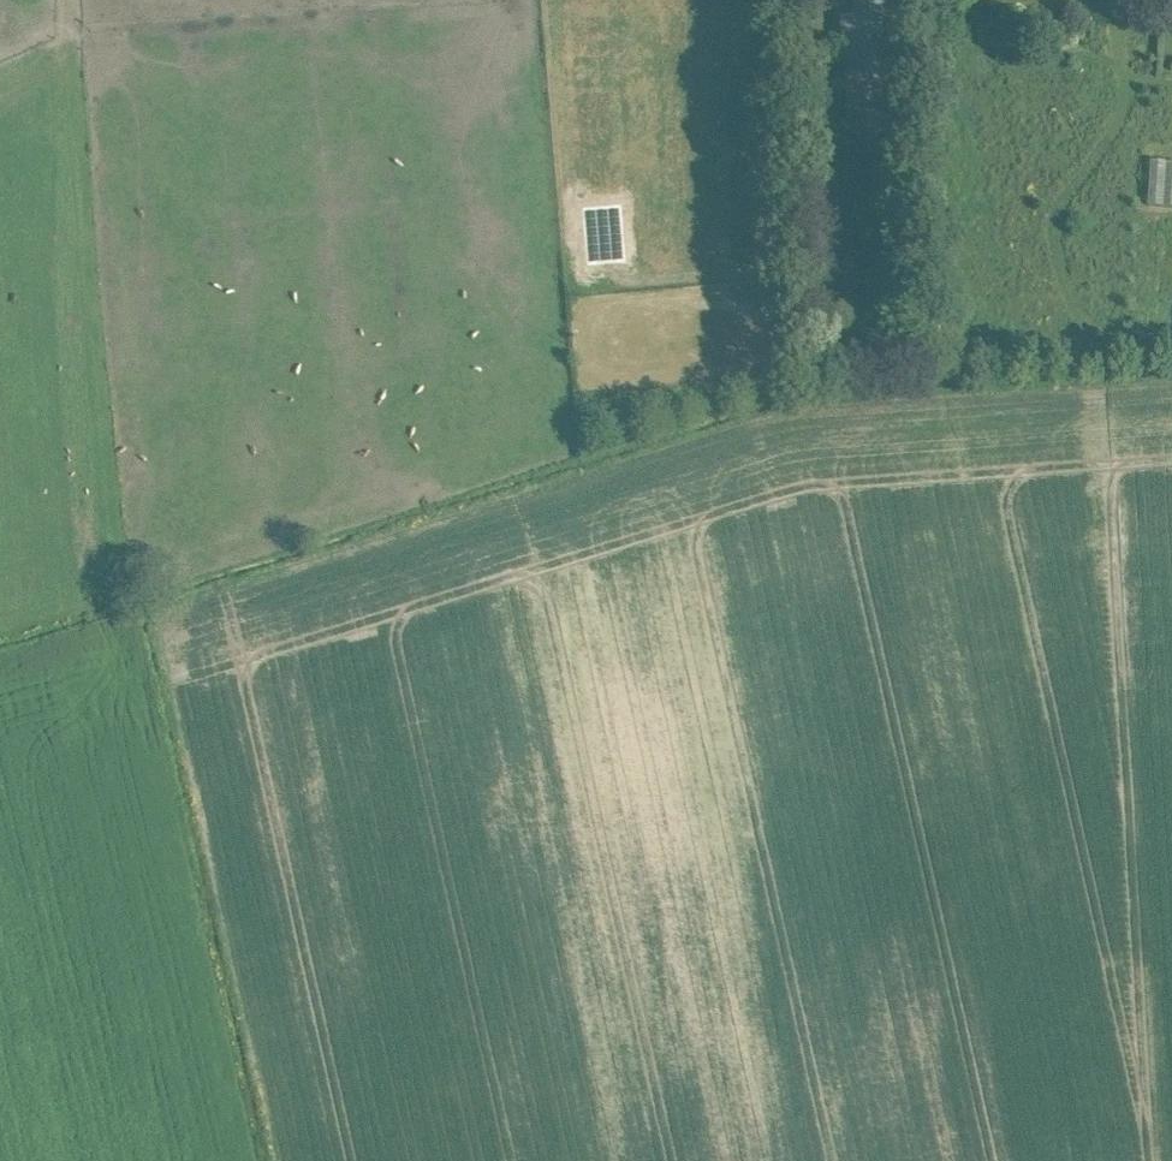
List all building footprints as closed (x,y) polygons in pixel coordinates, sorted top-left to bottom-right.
[(1171,206),(1171,161),(1155,161),(1153,205),(1171,206)]
